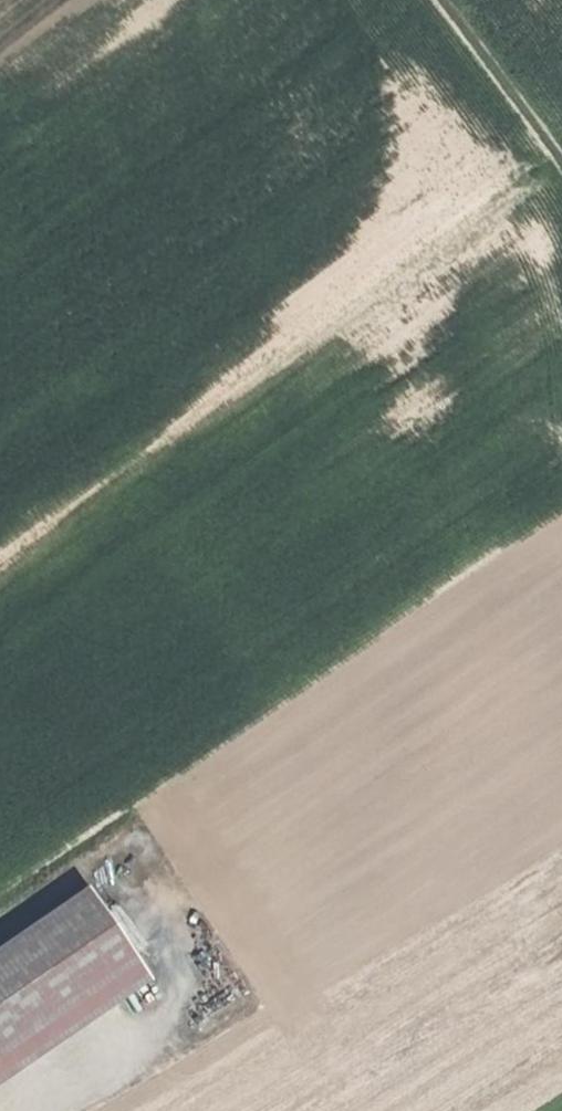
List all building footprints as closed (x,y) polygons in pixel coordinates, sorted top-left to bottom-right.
[(147,976),(96,901),(0,967),(0,1077),(147,976)]
